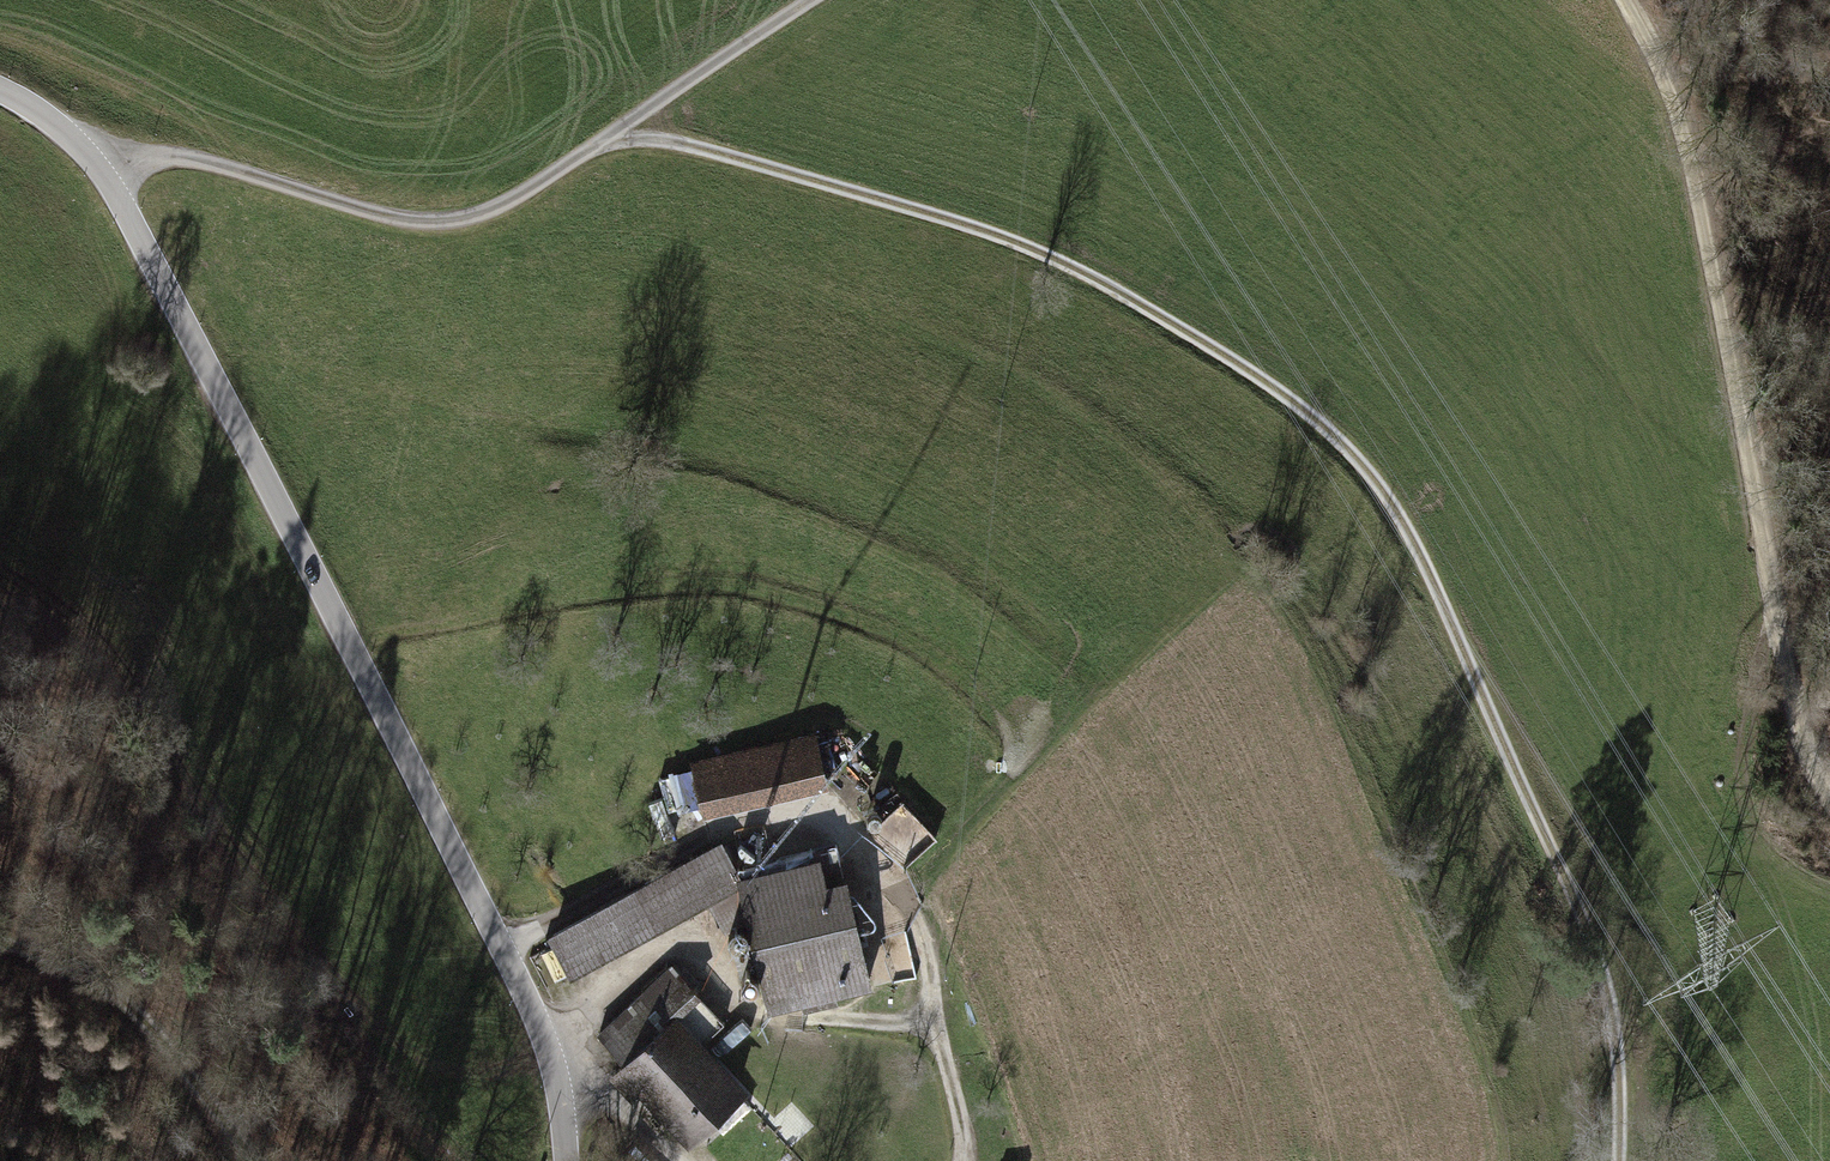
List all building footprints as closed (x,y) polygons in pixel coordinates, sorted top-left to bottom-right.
[(816,737),(696,765),(706,809),(826,782),(816,737)] [(880,832),(912,866),(941,840),(909,805),(880,832)] [(719,844),(552,935),(571,971),(738,880),(719,844)] [(838,857),(738,880),(768,998),(800,991),(803,1006),(838,998),(836,989),(868,982),(838,857)] [(694,993),(671,969),(603,1034),(696,1130),(737,1090),(668,1019),(694,993)]
